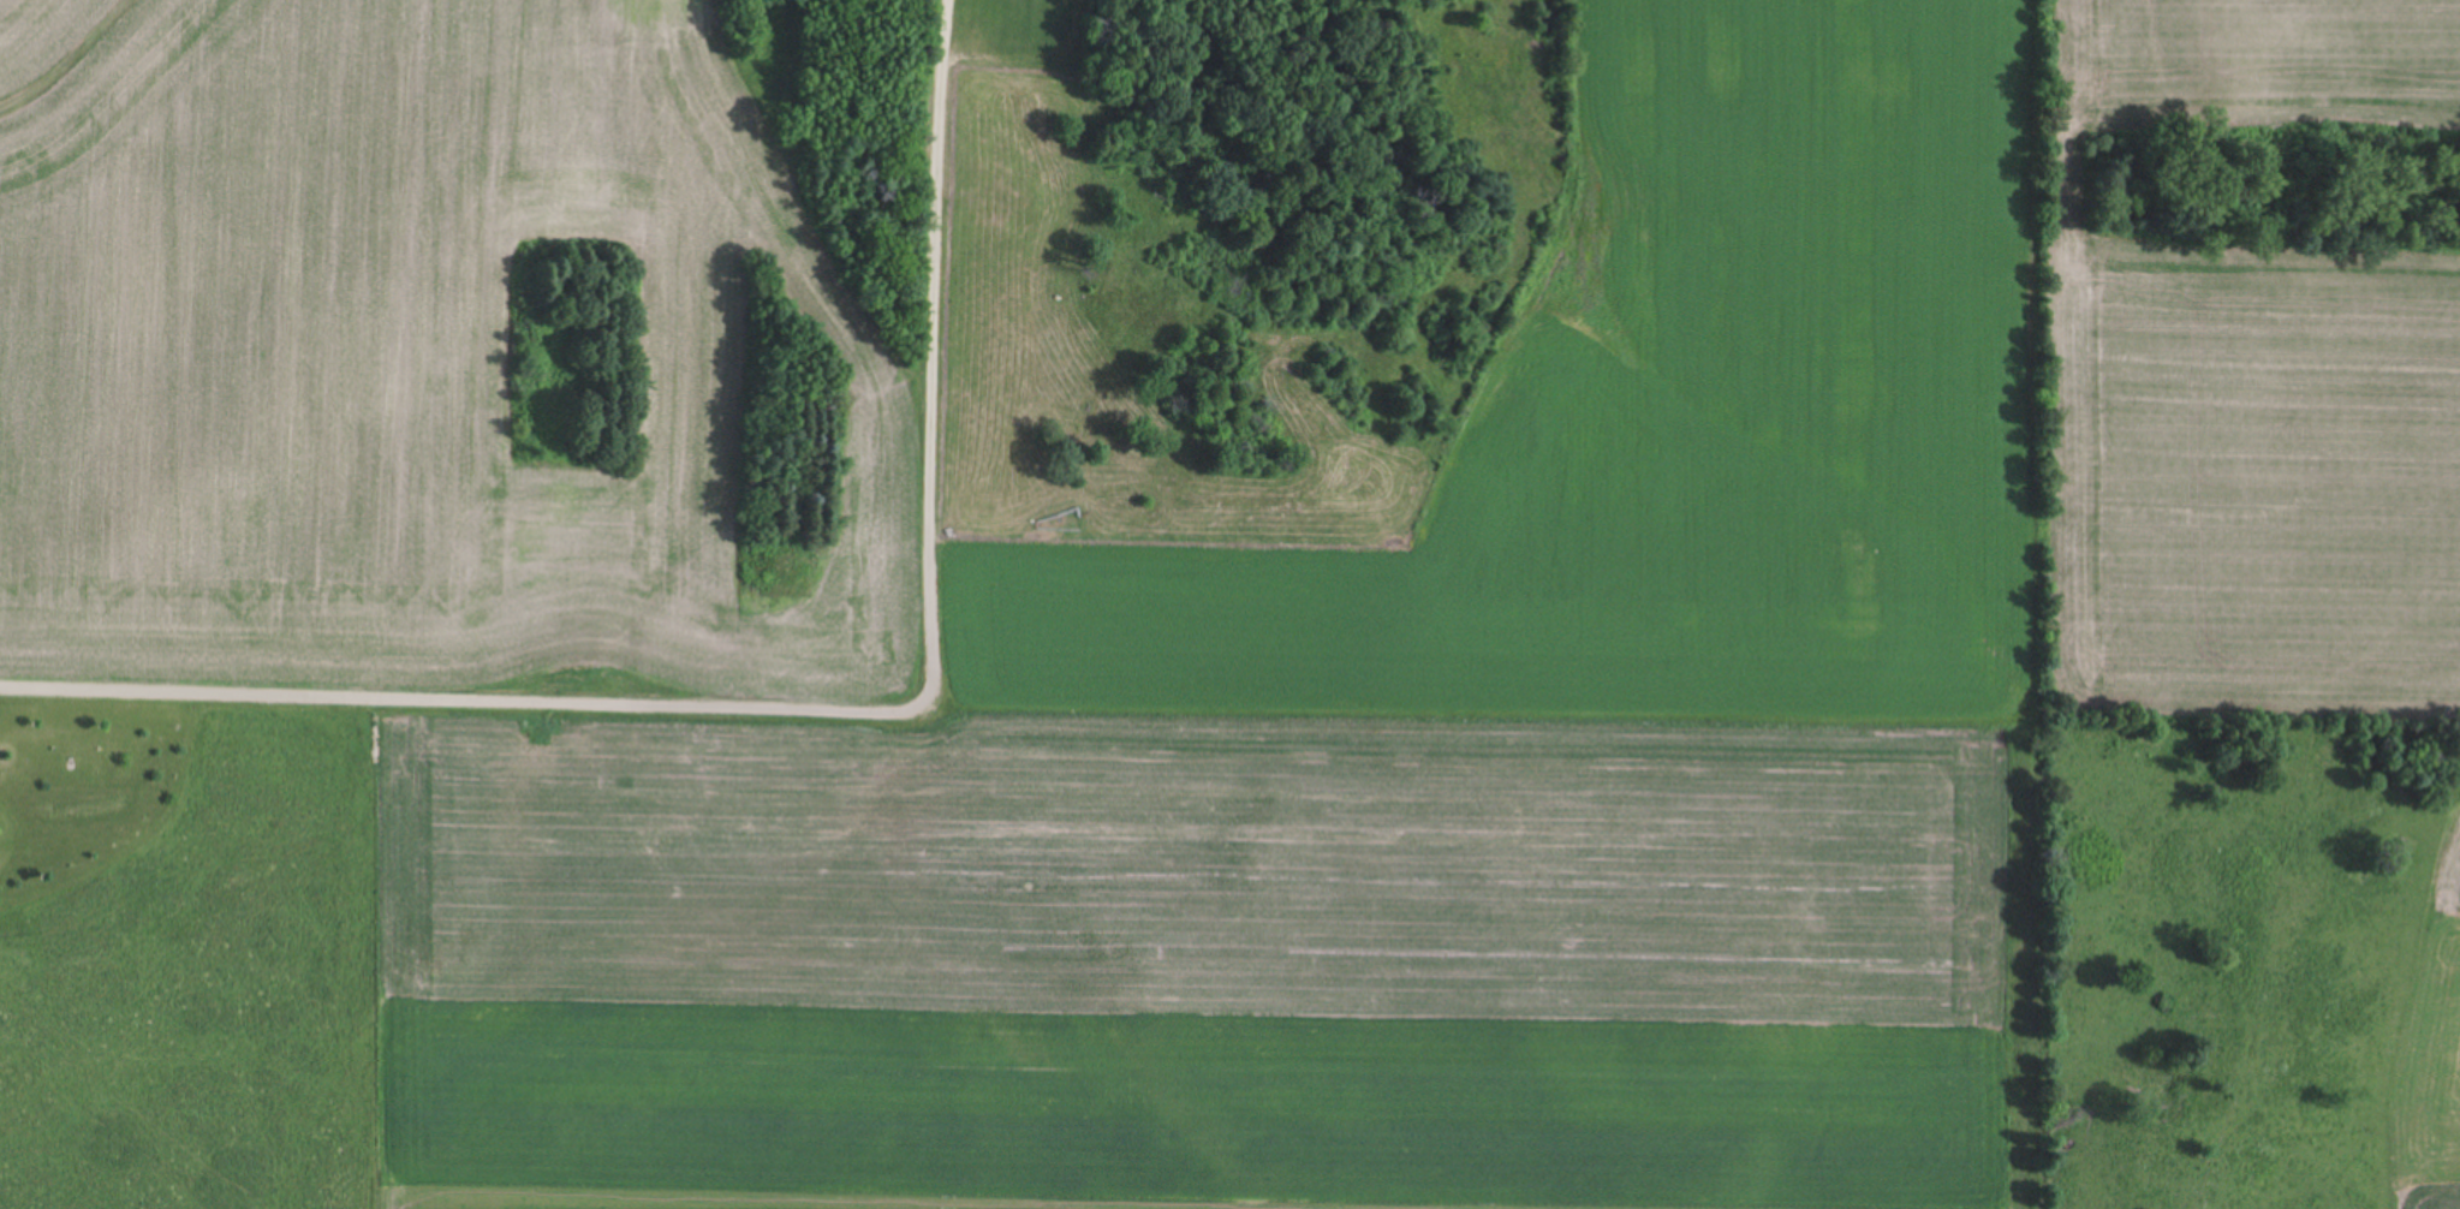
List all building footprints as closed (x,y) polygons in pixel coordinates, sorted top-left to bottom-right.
[(230,768),(221,761),(211,774),(220,781),(230,768)]
